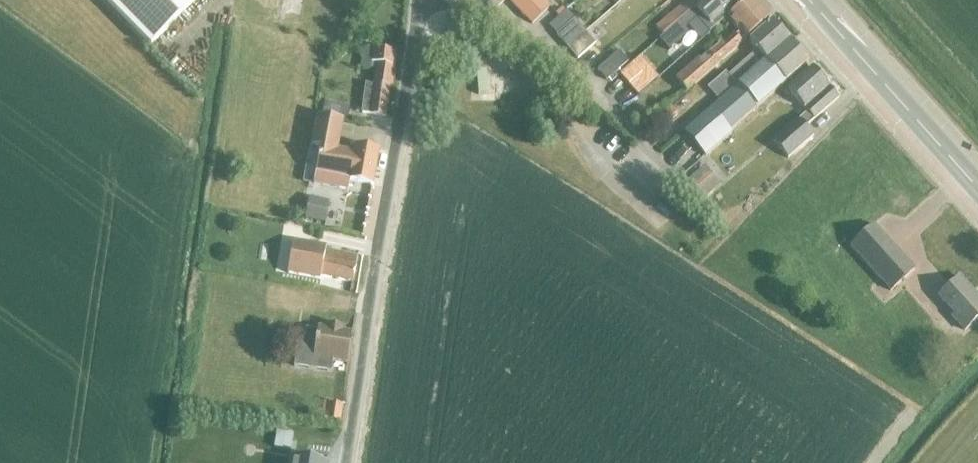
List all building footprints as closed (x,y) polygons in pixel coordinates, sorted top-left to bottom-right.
[(474,6),(481,17),(502,2),(500,0),(483,0),(474,6)] [(549,7),(542,0),(510,0),(509,1),(531,25),(549,7)] [(655,28),(662,36),(677,23),(690,12),(703,0),(691,0),(685,5),(684,4),(671,14),(655,28)] [(658,40),(668,50),(688,32),(684,28),(696,18),(709,34),(723,22),(727,18),(723,13),(738,0),(703,0),(690,12),(677,23),(662,36),(658,40)] [(769,19),(753,0),(747,0),(727,18),(723,22),(726,26),(730,22),(739,32),(734,36),(734,35),(722,46),(721,45),(701,62),(698,59),(675,80),(686,92),(769,19)] [(584,32),(574,20),(556,35),(566,47),(584,32)] [(763,64),(789,41),(772,22),(748,43),(756,51),(728,76),(737,86),(763,64)] [(595,44),(584,32),(566,47),(577,59),(595,44)] [(789,41),(763,64),(782,85),(808,63),(789,41)] [(366,84),(362,111),(371,113),(384,115),(389,88),(391,88),(395,67),(397,52),(366,47),(365,62),(364,67),(370,68),(375,69),(373,85),(366,84)] [(252,50),(250,60),(265,64),(268,54),(252,50)] [(606,81),(627,62),(618,52),(597,70),(606,81)] [(637,96),(658,78),(639,57),(619,75),(637,96)] [(737,86),(756,108),(782,85),(763,64),(737,86)] [(798,120),(773,142),(787,159),(813,136),(805,127),(838,98),(812,68),(787,90),(807,112),(798,120)] [(737,86),(710,109),(728,131),(756,108),(737,86)] [(346,119),(349,107),(324,101),(321,113),(346,119)] [(670,106),(652,122),(660,131),(678,116),(670,106)] [(710,109),(683,133),(701,155),(728,131),(710,109)] [(320,148),(319,148),(313,184),(348,191),(349,181),(372,185),(378,150),(355,146),(353,154),(337,151),(342,121),(317,116),(312,146),(320,148)] [(640,131),(646,126),(641,119),(634,125),(640,131)] [(705,165),(686,181),(702,200),(721,185),(705,165)] [(309,201),(305,223),(324,227),(328,204),(309,201)] [(874,225),(850,247),(890,291),(914,270),(874,225)] [(293,241),(286,274),(319,279),(320,276),(352,281),(357,256),(325,250),(325,247),(293,241)] [(977,318),(977,301),(958,279),(937,298),(953,316),(950,318),(963,332),(977,318)] [(298,338),(294,367),(331,372),(331,370),(333,358),(347,360),(351,331),(350,331),(342,330),(343,326),(327,324),(326,328),(318,327),(317,331),(306,329),(304,339),(298,338)] [(302,374),(287,372),(286,384),(300,386),(302,374)] [(339,421),(342,405),(324,402),(323,411),(314,410),(313,418),(339,421)] [(277,435),(274,450),(290,453),(293,437),(277,435)]
